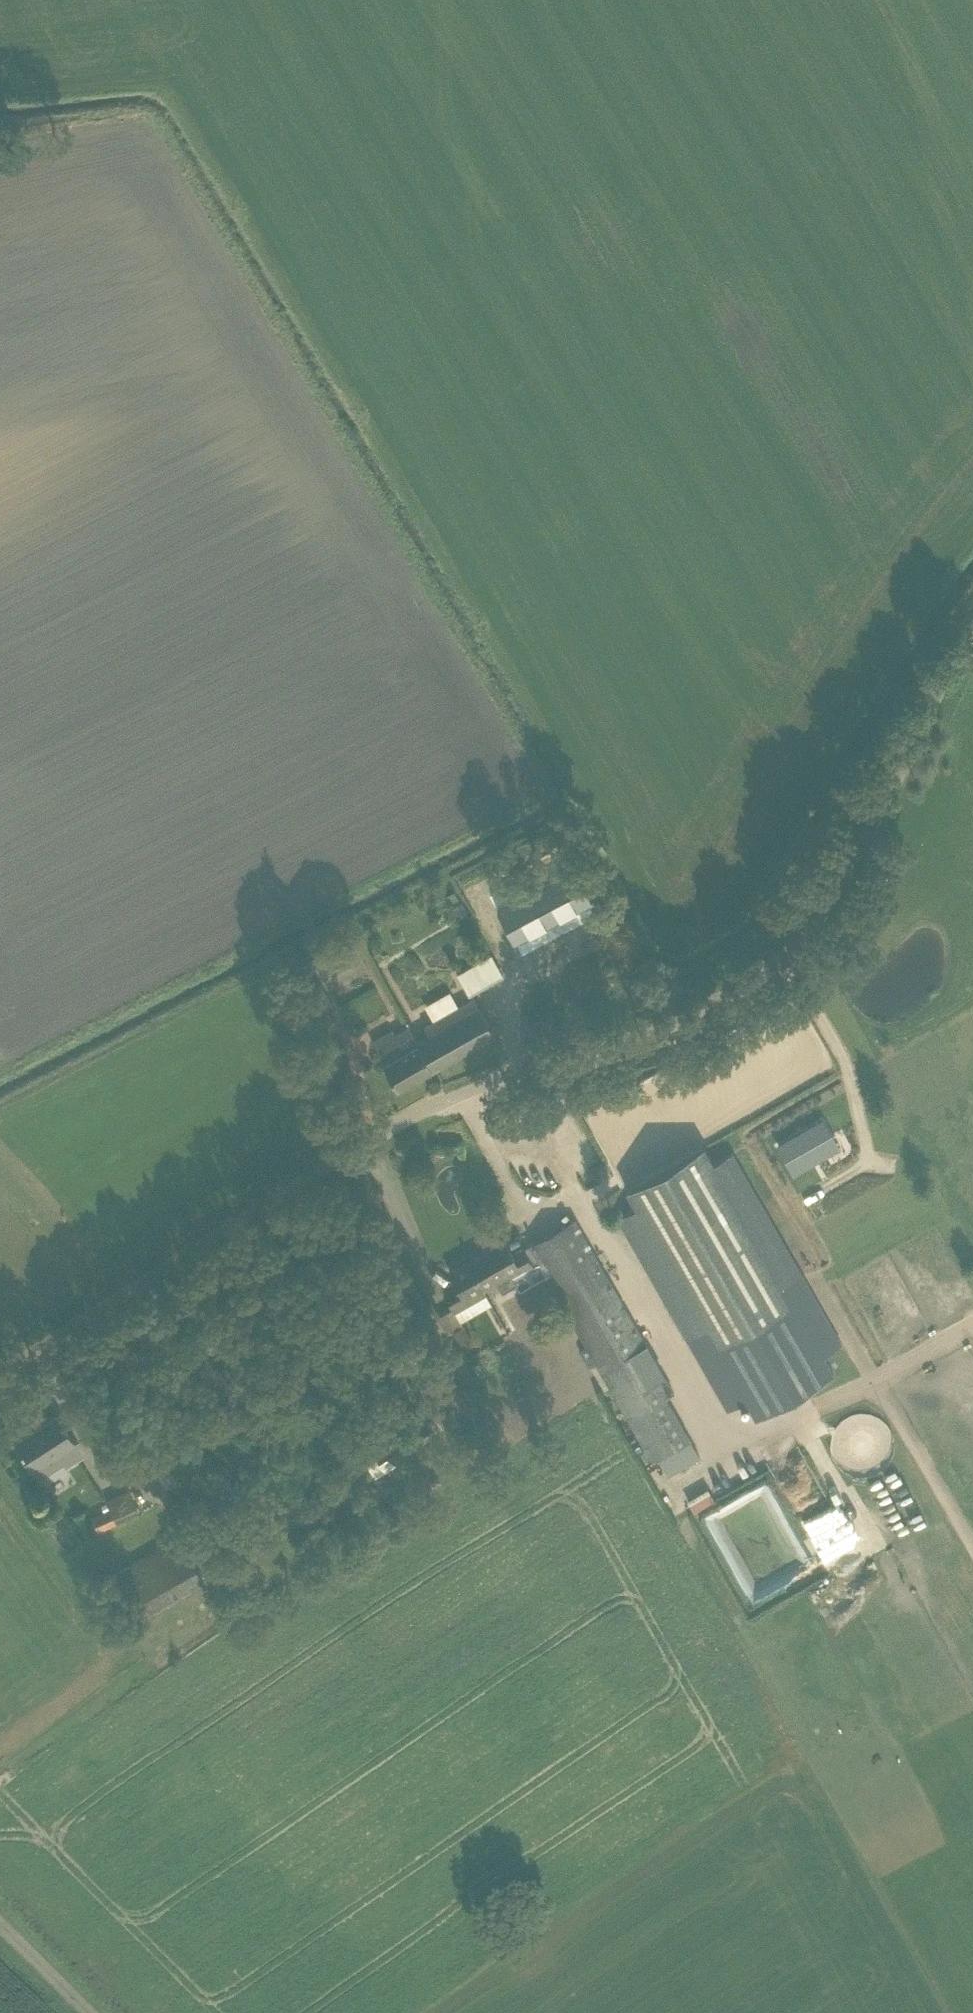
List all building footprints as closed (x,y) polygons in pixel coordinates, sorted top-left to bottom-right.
[(577,869),(499,909),(515,942),(550,923),(593,901),(582,880),(577,869)] [(469,969),(480,989),(503,975),(492,955),(469,969)] [(433,1068),(494,1033),(485,1016),(474,998),(427,1025),(424,1027),(428,1034),(417,1040),(433,1068)] [(417,1040),(410,1027),(409,1027),(408,1025),(394,1033),(392,1031),(373,1042),(399,1088),(433,1068),(417,1040)] [(777,1143),(793,1171),(837,1145),(821,1118),(777,1143)] [(635,1207),(618,1217),(728,1410),(745,1399),(755,1417),(832,1373),(823,1355),(841,1345),(731,1152),(713,1163),(703,1146),(626,1190),(635,1207)] [(574,1218),(529,1244),(539,1261),(547,1276),(552,1284),(544,1289),(550,1299),(558,1295),(586,1345),(579,1349),(590,1367),(597,1363),(621,1405),(628,1418),(652,1460),(691,1438),(667,1396),(673,1392),(654,1359),(645,1364),(636,1349),(646,1344),(584,1236),(574,1218)] [(448,1290),(458,1308),(485,1292),(483,1288),(495,1281),(501,1291),(514,1284),(511,1278),(533,1265),(523,1247),(512,1253),(504,1239),(479,1254),(453,1268),(461,1283),(448,1290)] [(463,1324),(452,1331),(462,1347),(473,1341),(463,1324)] [(16,1441),(27,1458),(35,1470),(76,1444),(57,1415),(16,1441)] [(709,1487),(686,1499),(692,1510),(715,1499),(709,1487)] [(109,1507),(92,1515),(99,1530),(139,1511),(128,1488),(105,1499),(109,1507)]
